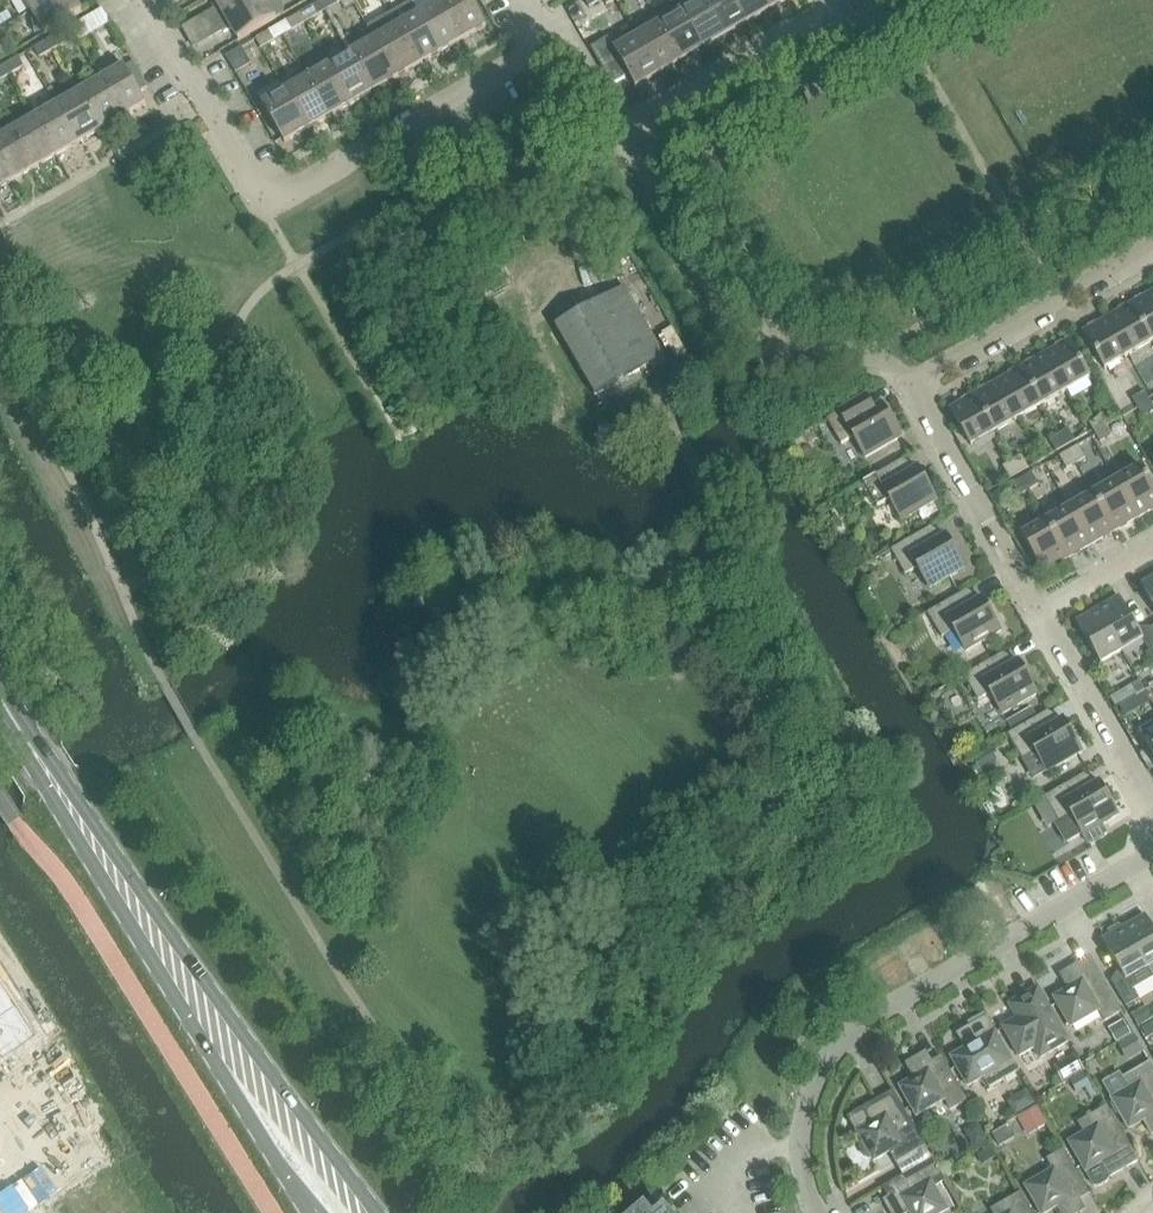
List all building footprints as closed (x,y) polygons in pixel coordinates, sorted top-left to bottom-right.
[(33,10),(50,0),(27,0),(33,10)] [(33,10),(46,34),(83,12),(76,0),(50,0),(33,10)] [(255,0),(216,0),(220,6),(203,16),(209,27),(255,0)] [(215,37),(232,27),(240,40),(284,15),(285,10),(280,0),(255,0),(209,27),(215,37)] [(464,40),(487,27),(472,0),(444,0),(442,1),(464,40)] [(660,24),(682,62),(704,49),(682,12),(676,0),(674,0),(653,12),(660,24)] [(704,49),(726,36),(705,0),(702,0),(682,12),(704,49)] [(735,0),(705,0),(726,36),(748,23),(735,0)] [(765,0),(735,0),(748,23),(770,10),(765,0)] [(770,10),(787,0),(765,0),(770,10)] [(442,53),(420,14),(412,1),(390,14),(420,66),(442,53)] [(464,40),(442,1),(420,14),(442,53),(464,40)] [(301,13),(306,22),(319,15),(314,6),(301,13)] [(306,22),(301,13),(288,21),(293,30),(306,22)] [(368,27),(375,40),(397,78),(420,66),(390,14),(368,27)] [(638,37),(659,75),(682,62),(660,24),(638,37)] [(270,31),(257,39),(262,48),(275,40),(270,31)] [(49,40),(55,49),(69,41),(64,32),(49,40)] [(659,75),(638,37),(616,50),(609,38),(591,48),(612,85),(629,76),(636,88),(659,75)] [(55,49),(49,40),(35,48),(41,58),(55,49)] [(397,78),(375,40),(353,52),(375,91),(397,78)] [(243,47),(227,56),(232,66),(248,57),(243,47)] [(331,65),(353,104),(375,91),(353,52),(331,65)] [(5,66),(10,75),(25,67),(19,57),(5,66)] [(134,62),(126,67),(140,93),(149,88),(147,85),(141,75),(135,64),(134,62)] [(308,78),(330,117),(353,104),(331,65),(308,78)] [(5,66),(0,68),(0,81),(10,75),(5,66)] [(102,80),(123,118),(147,104),(140,93),(126,67),(102,80)] [(286,91),(308,130),(330,117),(308,78),(286,91)] [(123,118),(102,80),(80,93),(101,130),(123,118)] [(308,130),(286,91),(280,81),(258,93),(264,104),(263,104),(285,143),(308,130)] [(58,106),(79,143),(101,130),(80,93),(58,106)] [(79,143),(58,106),(36,119),(56,156),(79,143)] [(13,132),(34,169),(56,156),(36,119),(13,132)] [(12,181),(34,169),(13,132),(0,139),(0,160),(12,181)] [(12,181),(0,160),(0,188),(12,181)] [(556,326),(596,396),(665,356),(625,287),(556,326)] [(1152,341),(1152,292),(1132,304),(1152,341)] [(1129,355),(1152,341),(1132,304),(1108,318),(1129,355)] [(1105,369),(1129,355),(1108,318),(1084,332),(1105,369)] [(1069,340),(1045,354),(1066,391),(1090,377),(1069,340)] [(1043,405),(1066,391),(1045,354),(1022,368),(1043,405)] [(1043,405),(1022,368),(998,381),(1020,418),(1043,405)] [(975,395),(996,432),(1020,418),(998,381),(975,395)] [(1139,408),(1151,401),(1145,391),(1133,398),(1139,408)] [(996,432),(975,395),(951,409),(972,446),(996,432)] [(867,397),(828,419),(842,444),(854,437),(866,458),(901,437),(882,404),(874,409),(867,397)] [(1139,408),(1144,417),(1152,412),(1152,405),(1151,401),(1139,408)] [(1096,432),(1108,425),(1103,416),(1090,423),(1096,432)] [(1108,425),(1096,432),(1101,442),(1113,435),(1108,425)] [(1060,434),(1067,446),(1076,441),(1069,428),(1060,434)] [(1067,446),(1060,434),(1050,439),(1057,451),(1067,446)] [(1070,451),(1077,463),(1087,457),(1080,445),(1070,451)] [(1077,463),(1070,451),(1060,456),(1067,469),(1077,463)] [(1013,461),(1020,473),(1029,468),(1022,455),(1013,461)] [(904,460),(864,482),(879,507),(891,500),(903,520),(918,512),(934,502),(938,500),(919,467),(911,472),(904,460)] [(1020,473),(1013,461),(1003,466),(1011,479),(1020,473)] [(1118,480),(1139,517),(1152,509),(1152,485),(1142,466),(1118,480)] [(1023,478),(1030,490),(1039,485),(1032,472),(1023,478)] [(1030,490),(1023,478),(1013,483),(1020,496),(1030,490)] [(1116,531),(1139,517),(1118,480),(1094,494),(1116,531)] [(1092,544),(1116,531),(1094,494),(1071,507),(1092,544)] [(934,502),(918,512),(923,520),(939,511),(934,502)] [(1071,507),(1048,521),(1069,558),(1092,544),(1071,507)] [(1069,558),(1048,521),(1023,535),(1045,572),(1069,558)] [(932,527),(892,550),(907,574),(919,567),(931,588),(966,568),(947,535),(938,540),(932,527)] [(1152,602),(1152,578),(1142,584),(1152,602)] [(968,590),(929,613),(943,637),(955,630),(967,651),(1002,631),(983,598),(975,603),(968,590)] [(1143,639),(1152,657),(1152,627),(1152,625),(1141,632),(1120,597),(1099,609),(1123,651),(1143,639)] [(1123,651),(1099,609),(1077,622),(1102,663),(1123,651)] [(983,649),(973,655),(980,667),(990,661),(983,649)] [(980,667),(965,676),(979,700),(992,693),(1004,714),(1039,694),(1019,661),(1011,666),(1004,653),(990,661),(980,667)] [(1137,696),(1146,690),(1141,681),(1131,686),(1137,696)] [(1131,686),(1111,698),(1116,708),(1120,706),(1137,696),(1131,686)] [(1146,690),(1137,696),(1142,705),(1152,700),(1146,690)] [(1032,707),(1008,721),(1014,731),(1028,723),(1038,717),(1032,707)] [(1014,731),(1010,733),(1024,758),(1036,751),(1048,772),(1083,752),(1064,719),(1056,724),(1049,711),(1038,717),(1028,723),(1014,731)] [(984,754),(991,764),(998,760),(992,749),(984,754)] [(1046,797),(1060,821),(1057,823),(1068,842),(1083,833),(1084,835),(1119,815),(1101,782),(1092,786),(1085,774),(1046,797)] [(1079,861),(1099,856),(1095,837),(1075,842),(1079,861)] [(1147,915),(1125,927),(1152,975),(1152,926),(1147,915)] [(1109,931),(1111,935),(1104,939),(1124,975),(1113,982),(1127,1006),(1140,999),(1134,989),(1152,978),(1152,975),(1125,927),(1123,928),(1120,925),(1109,931)] [(1055,997),(1072,1026),(1100,1010),(1106,1020),(1122,1011),(1091,957),(1061,974),(1070,989),(1055,997)] [(36,1037),(0,981),(0,1061),(36,1037)] [(1004,1027),(1021,1056),(1036,1047),(1042,1057),(1071,1041),(1039,987),(1010,1004),(1018,1018),(1004,1027)] [(1134,1015),(1140,1026),(1152,1018),(1152,1013),(1149,1006),(1134,1015)] [(952,1056),(969,1086),(985,1077),(991,1087),(1019,1070),(988,1016),(959,1033),(967,1048),(952,1056)] [(1125,1020),(1110,1028),(1117,1042),(1132,1033),(1125,1020)] [(1143,1028),(1148,1038),(1152,1035),(1152,1022),(1143,1028)] [(1135,1035),(1120,1043),(1130,1061),(1146,1052),(1135,1035)] [(901,1086),(918,1115),(946,1099),(952,1109),(968,1100),(942,1056),(933,1062),(930,1057),(925,1060),(922,1055),(907,1063),(916,1078),(901,1086)] [(1076,1055),(1055,1066),(1064,1082),(1085,1070),(1076,1055)] [(1129,1089),(1113,1098),(1130,1128),(1145,1119),(1152,1133),(1152,1065),(1151,1063),(1123,1079),(1129,1089)] [(1089,1073),(1073,1082),(1079,1092),(1088,1087),(1095,1083),(1089,1073)] [(894,1091),(864,1108),(850,1117),(875,1160),(891,1151),(897,1161),(925,1145),(894,1091)] [(1014,1099),(1012,1105),(1017,1114),(1035,1103),(1028,1091),(1014,1099)] [(1070,1142),(1087,1171),(1101,1162),(1110,1177),(1139,1160),(1108,1106),(1080,1122),(1086,1133),(1070,1142)] [(1037,1107),(1019,1118),(1027,1131),(1034,1128),(1045,1121),(1037,1107)] [(968,1128),(967,1134),(976,1149),(989,1141),(978,1122),(968,1128)] [(897,1161),(905,1176),(933,1159),(925,1145),(897,1161)] [(990,1147),(979,1154),(984,1163),(996,1157),(990,1147)] [(1043,1212),(1046,1212),(1058,1206),(1062,1212),(1079,1212),(1081,1212),(1078,1207),(1083,1204),(1080,1199),(1090,1193),(1065,1150),(1049,1159),(1055,1169),(1027,1185),(1043,1212)] [(888,1205),(892,1212),(909,1212),(911,1212),(912,1212),(942,1212),(949,1209),(932,1181),(943,1176),(933,1159),(905,1176),(890,1185),(896,1194),(890,1198),(893,1203),(888,1205)] [(1021,1193),(993,1209),(995,1212),(1033,1212),(1021,1193)] [(657,1202),(644,1212),(666,1212),(657,1202)]
